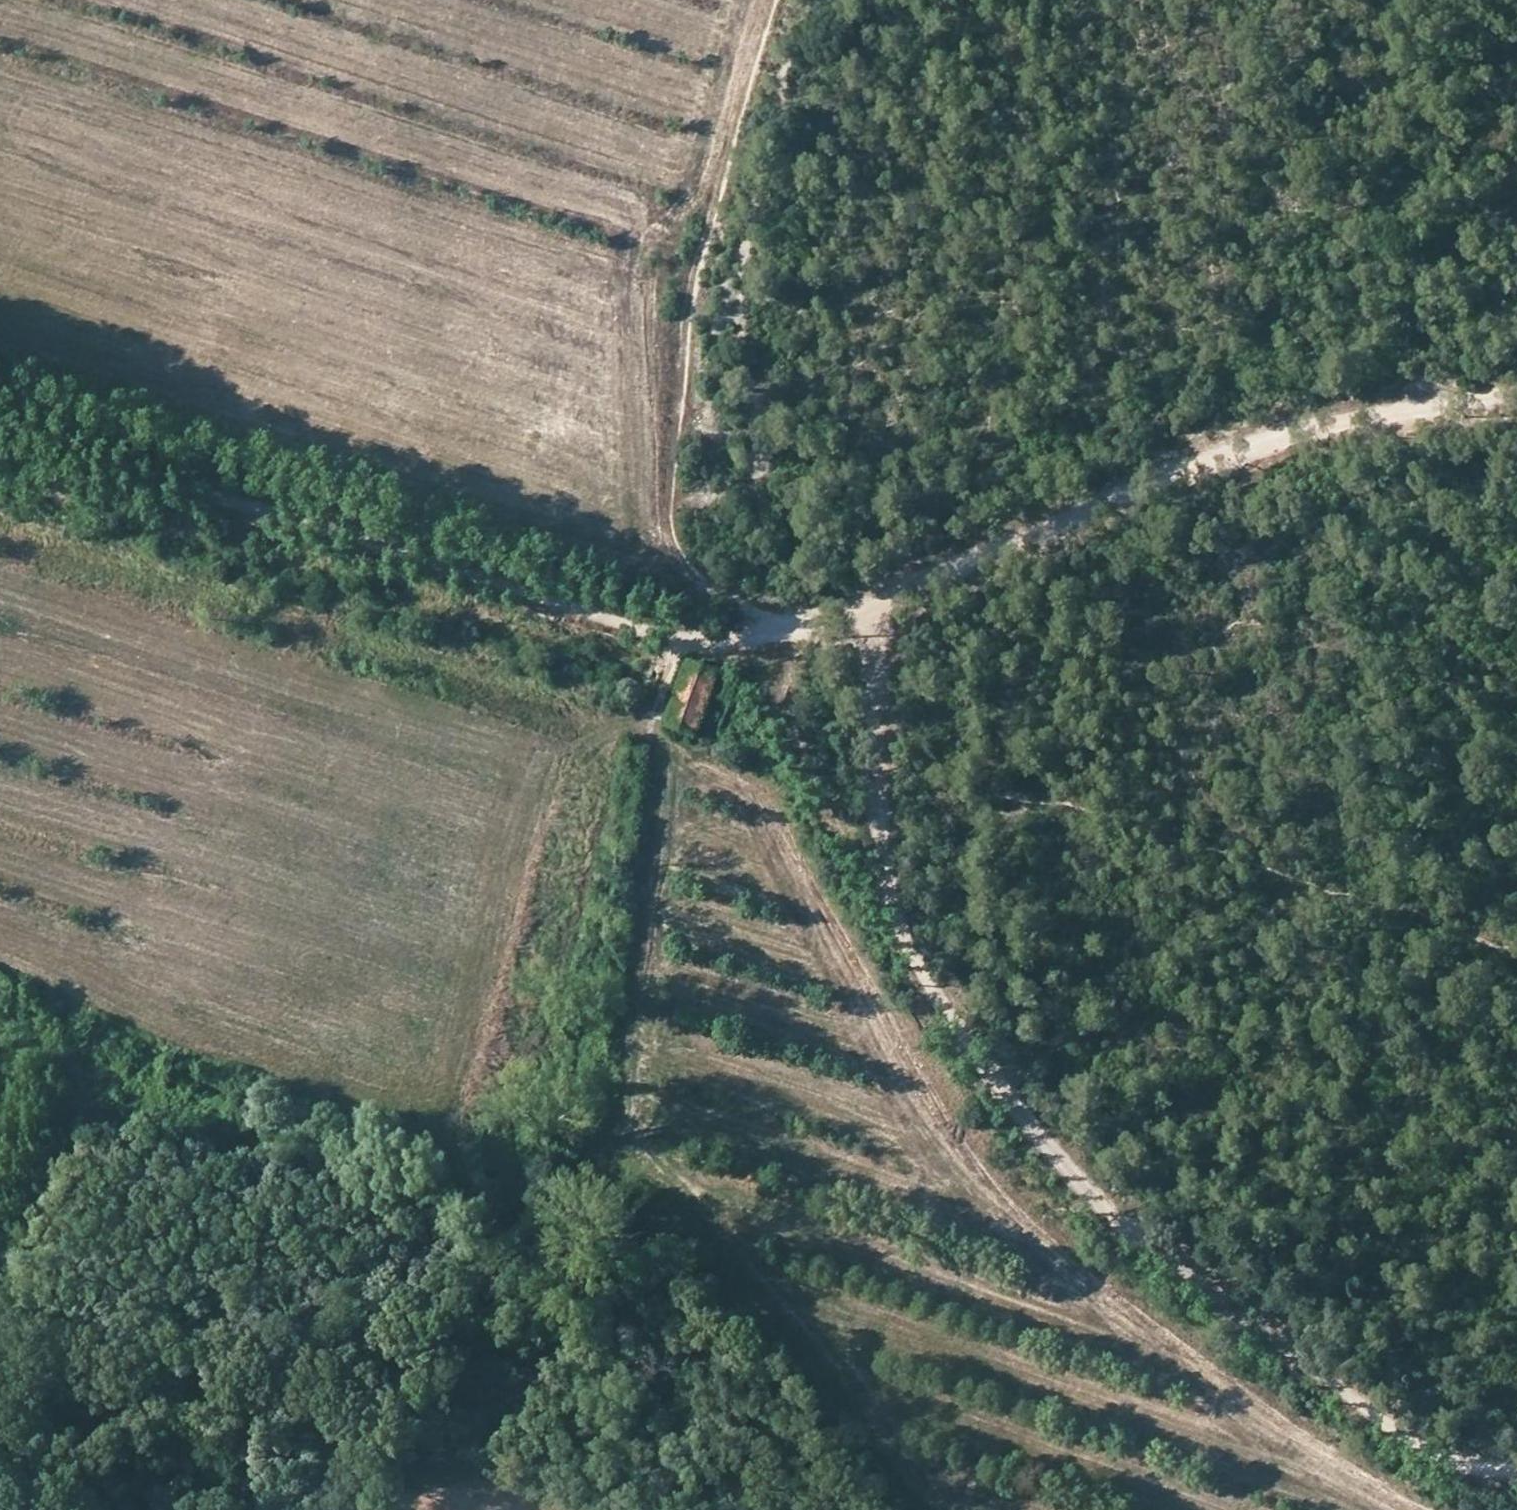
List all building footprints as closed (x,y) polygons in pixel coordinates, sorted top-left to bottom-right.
[(669,730),(701,740),(714,702),(726,706),(735,680),(693,666),(669,730)]
